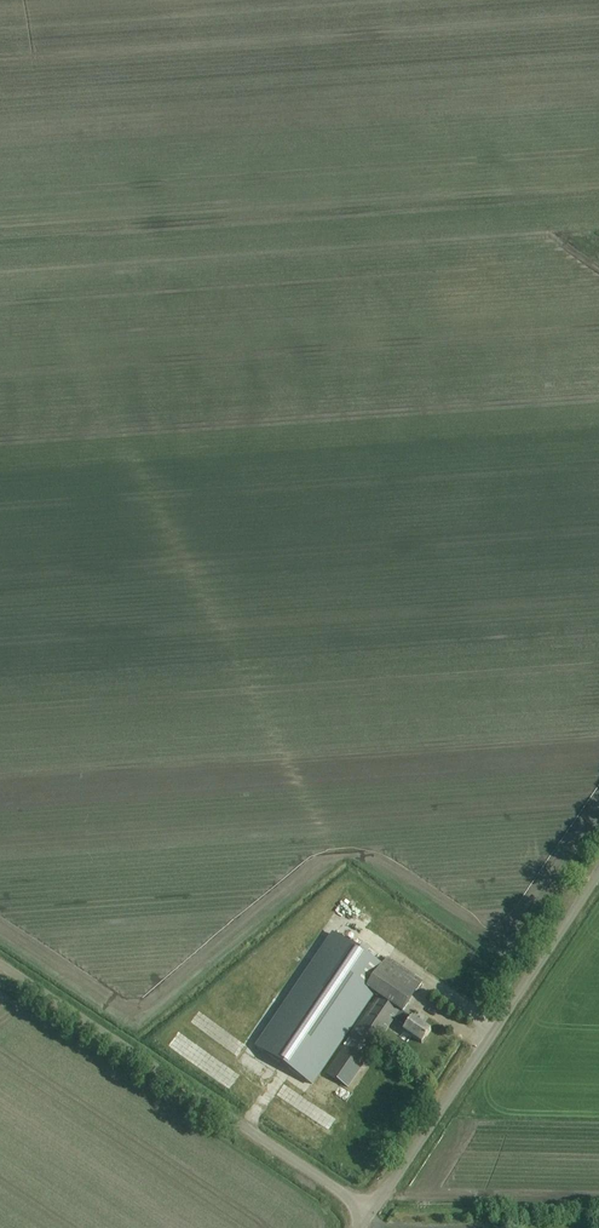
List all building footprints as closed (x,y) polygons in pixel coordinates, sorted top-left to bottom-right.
[(312,1085),(339,1046),(373,995),(378,998),(328,1073),(349,1088),(369,1057),(394,1021),(406,1029),(403,1033),(420,1045),(429,1032),(412,1020),(411,1022),(401,1015),(422,984),(386,960),(381,967),(334,935),(257,1047),(312,1085)] [(229,972),(237,981),(254,965),(245,957),(229,972)] [(178,1012),(168,1024),(182,1036),(193,1024),(178,1012)] [(410,1046),(394,1029),(385,1037),(401,1054),(410,1046)]
